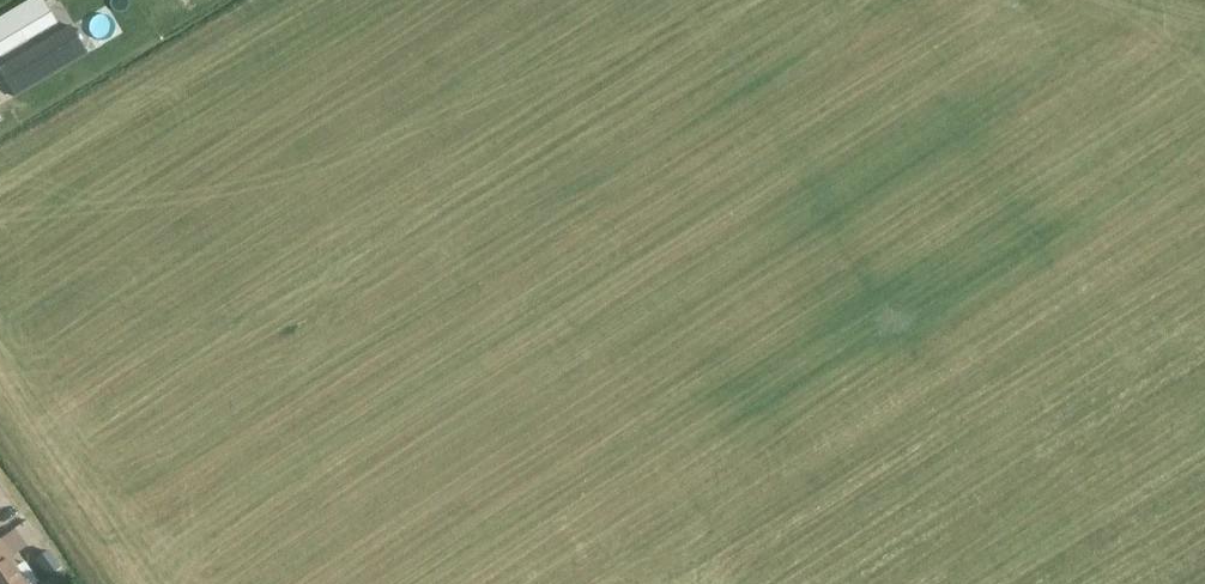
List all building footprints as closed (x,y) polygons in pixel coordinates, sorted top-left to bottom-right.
[(0,66),(0,75),(14,98),(88,54),(70,25),(0,66)] [(39,583),(24,563),(19,567),(0,540),(0,583),(38,583),(39,583)] [(60,572),(44,583),(69,583),(60,572)]
